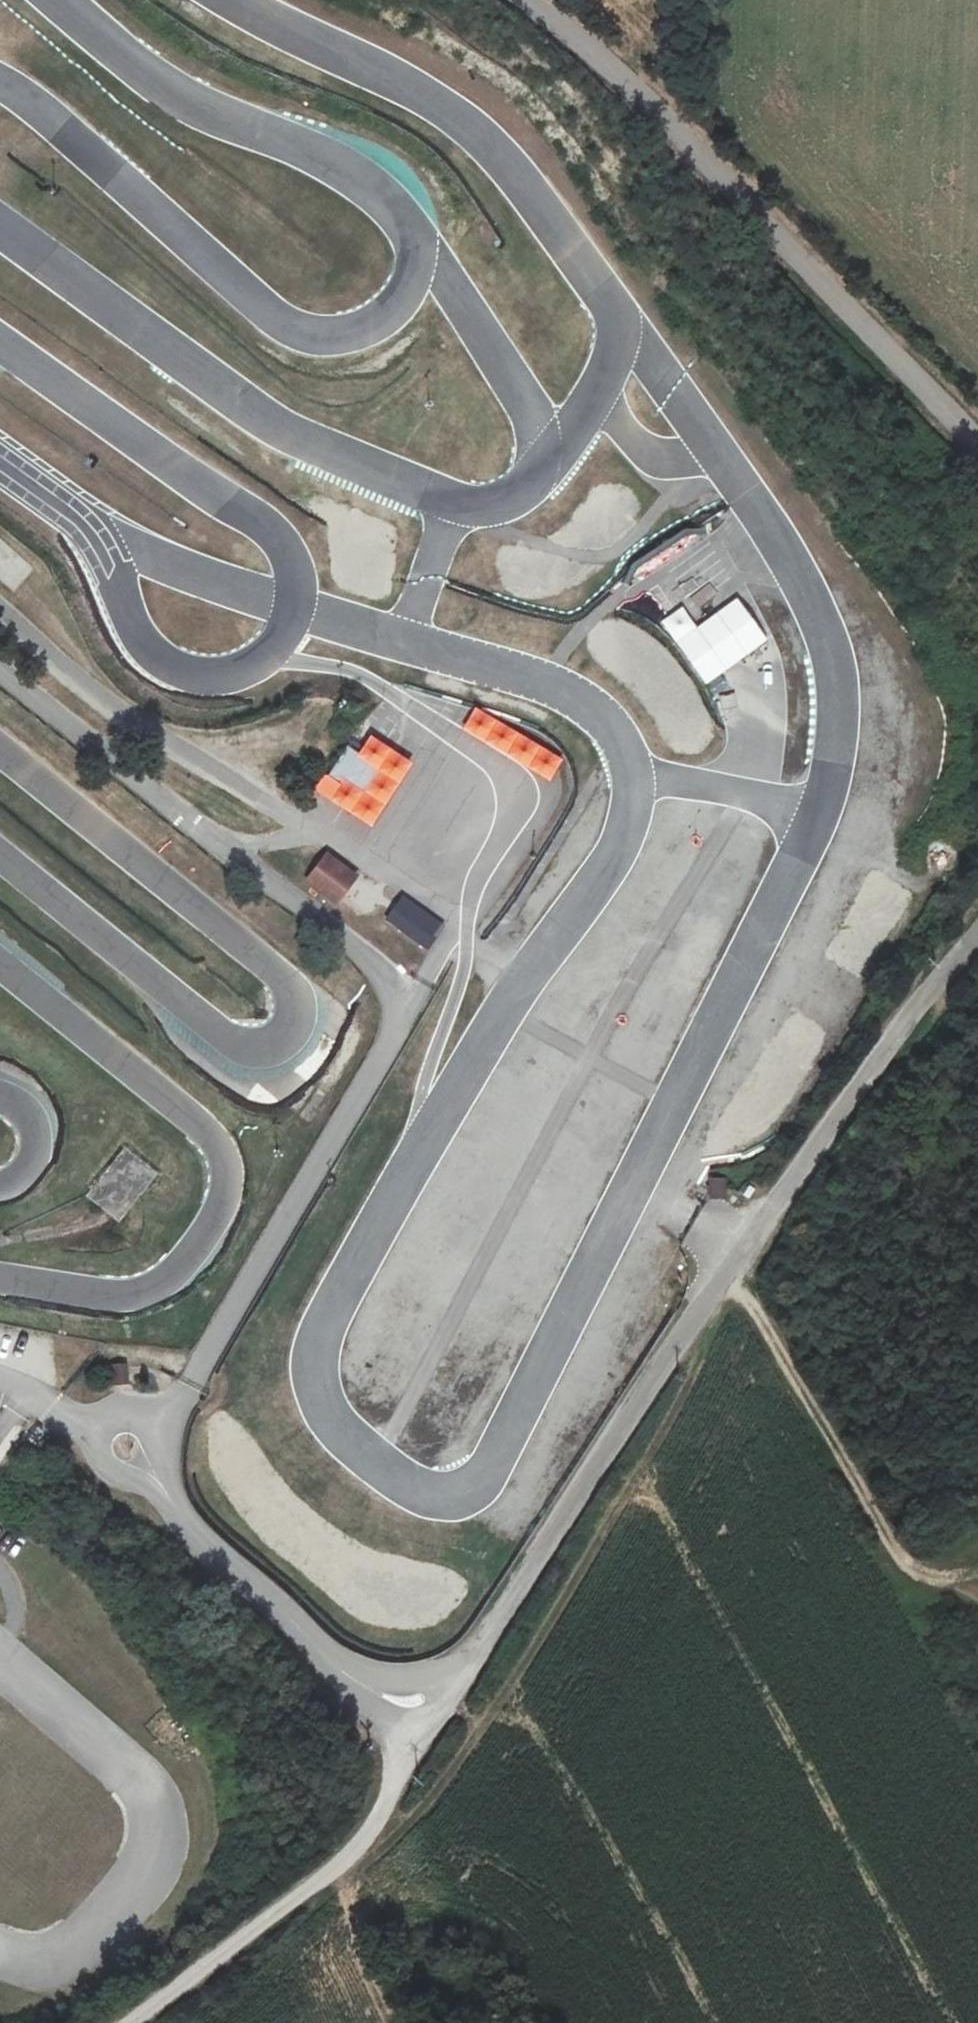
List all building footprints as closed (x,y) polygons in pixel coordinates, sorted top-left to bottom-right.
[(684,605),(660,621),(703,686),(769,642),(738,597),(697,624),(684,605)] [(331,787),(373,815),(407,763),(364,736),(331,787)] [(324,857),(308,879),(337,902),(354,880),(324,857)] [(85,1196),(119,1223),(158,1174),(125,1147),(85,1196)] [(710,1176),(707,1197),(725,1199),(727,1178),(710,1176)] [(128,1383),(128,1362),(110,1362),(110,1383),(128,1383)]
